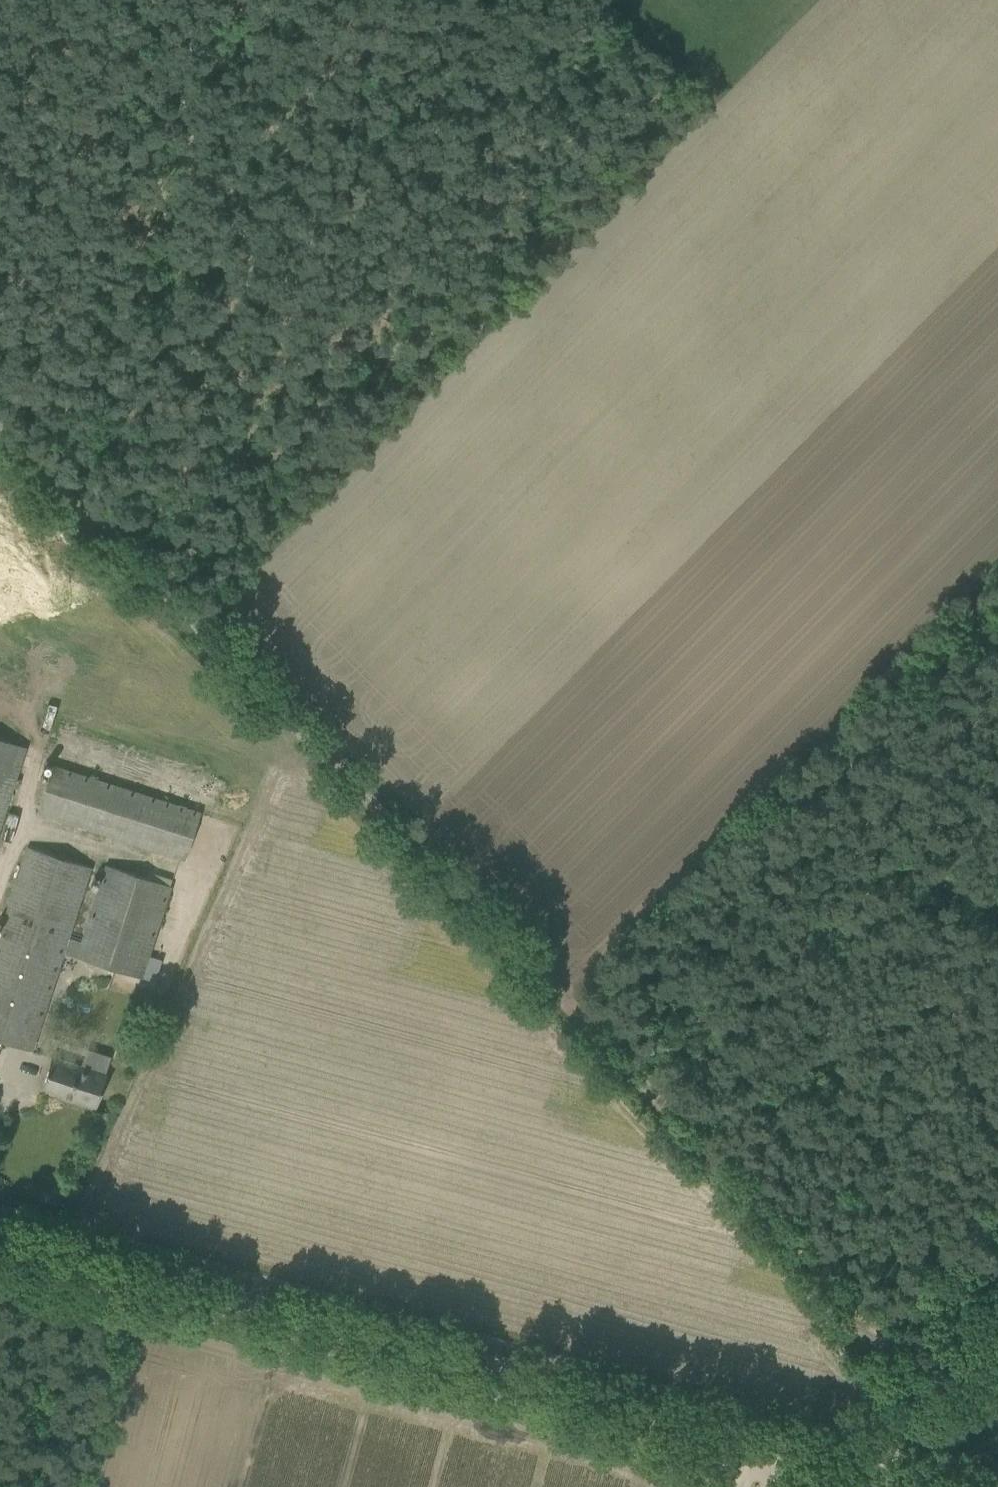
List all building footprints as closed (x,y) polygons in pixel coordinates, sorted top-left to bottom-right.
[(14,786),(18,787),(21,777),(17,776),(27,746),(0,737),(0,829),(14,786)] [(37,812),(185,859),(201,810),(53,763),(37,812)] [(92,866),(27,845),(0,929),(0,1040),(32,1050),(64,951),(142,976),(171,884),(105,863),(81,939),(70,936),(92,866)] [(60,1097),(95,1108),(106,1074),(105,1073),(111,1055),(86,1047),(80,1065),(51,1056),(42,1087),(61,1093),(60,1097)]
